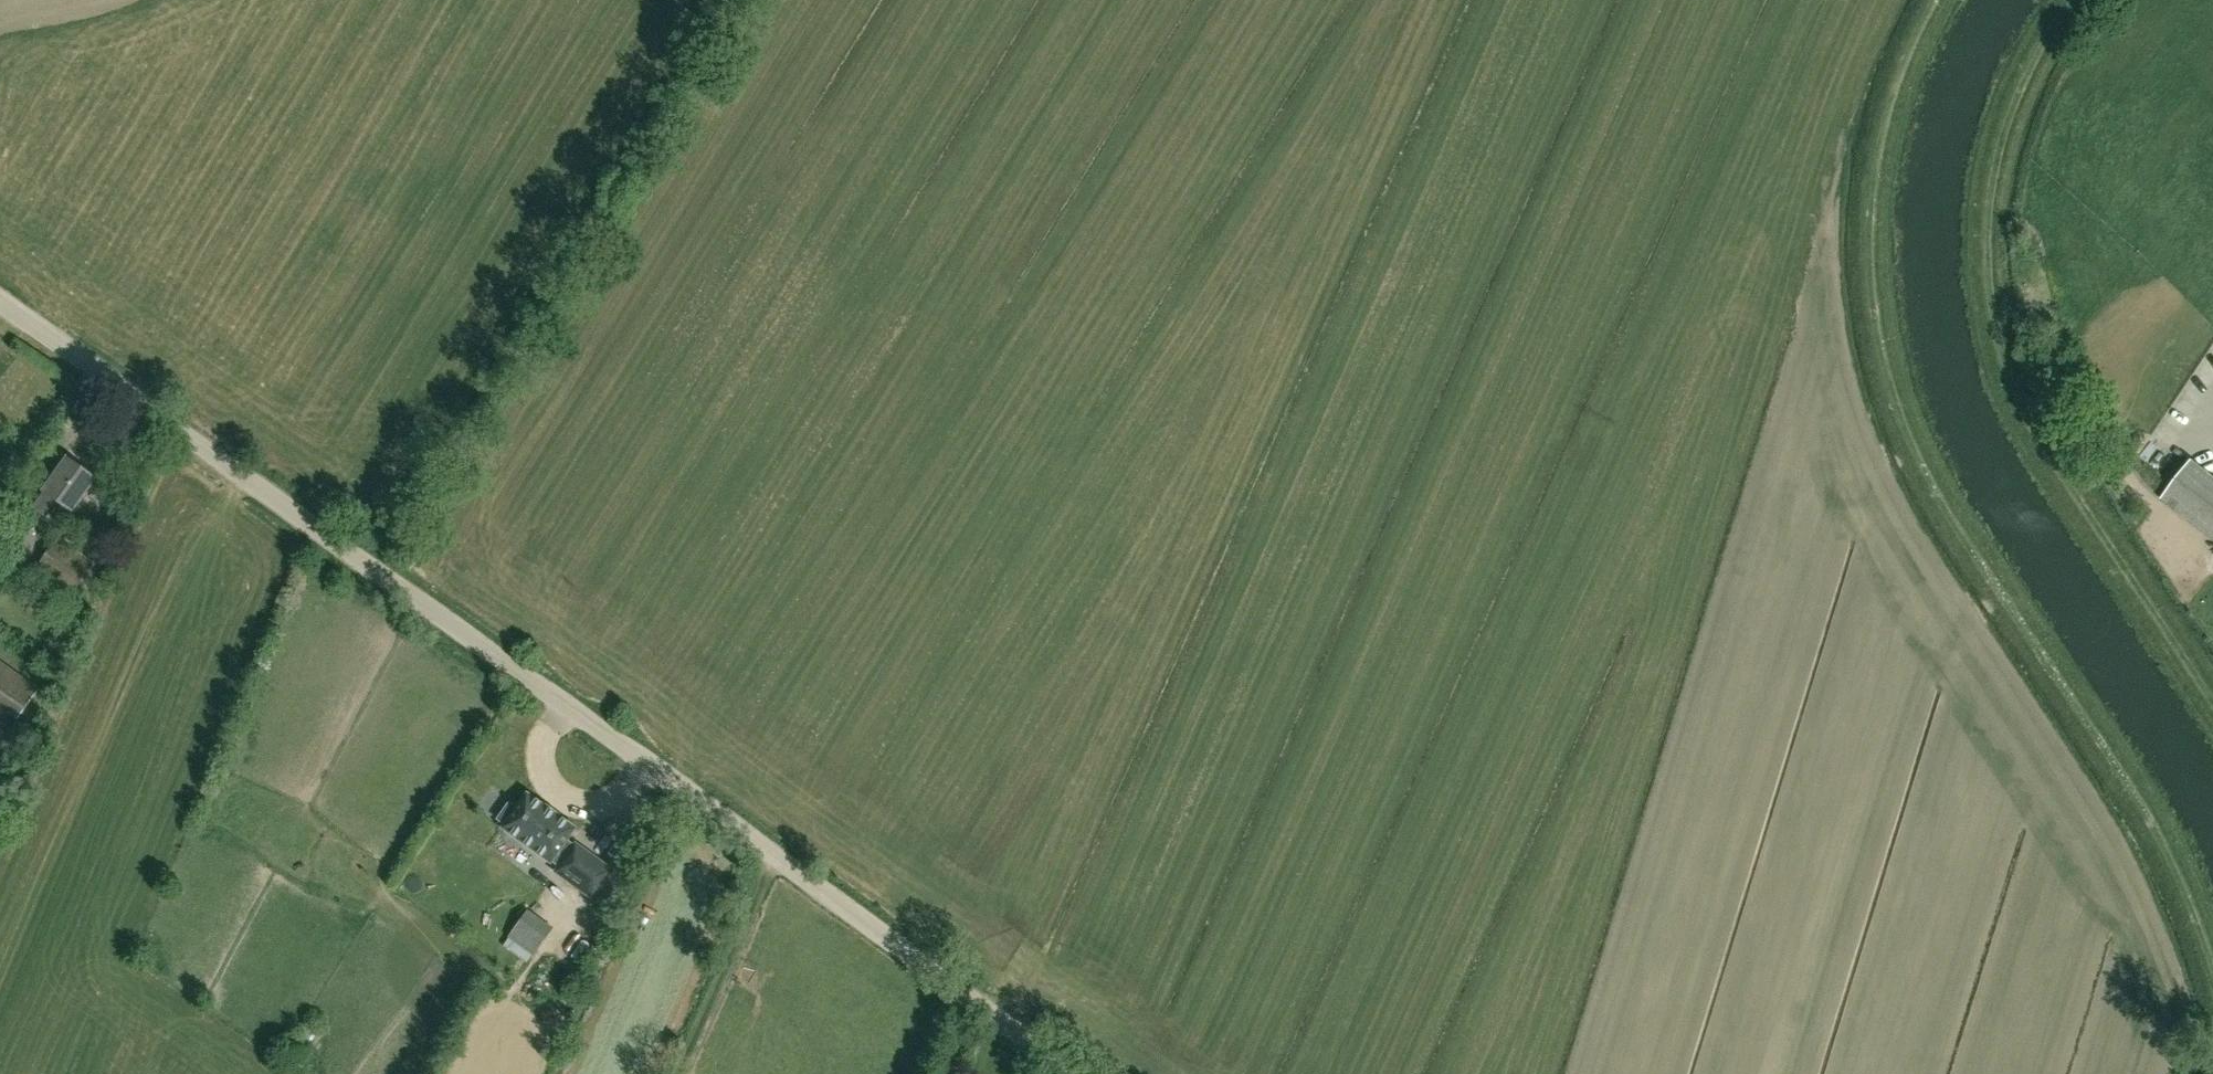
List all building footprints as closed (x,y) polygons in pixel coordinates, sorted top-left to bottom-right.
[(71,457),(31,505),(44,515),(54,503),(58,506),(63,499),(73,507),(97,479),(71,457)] [(2193,459),(2161,499),(2212,540),(2212,475),(2193,459)] [(35,570),(73,596),(94,563),(58,538),(35,570)] [(10,730),(39,690),(0,661),(0,723),(10,730)] [(592,898),(612,871),(574,844),(573,844),(566,839),(573,829),(556,816),(557,815),(546,808),(527,794),(516,809),(508,802),(496,819),(504,825),(502,828),(549,862),(557,867),(554,871),(592,898)] [(549,929),(525,912),(509,934),(533,951),(549,929)]
